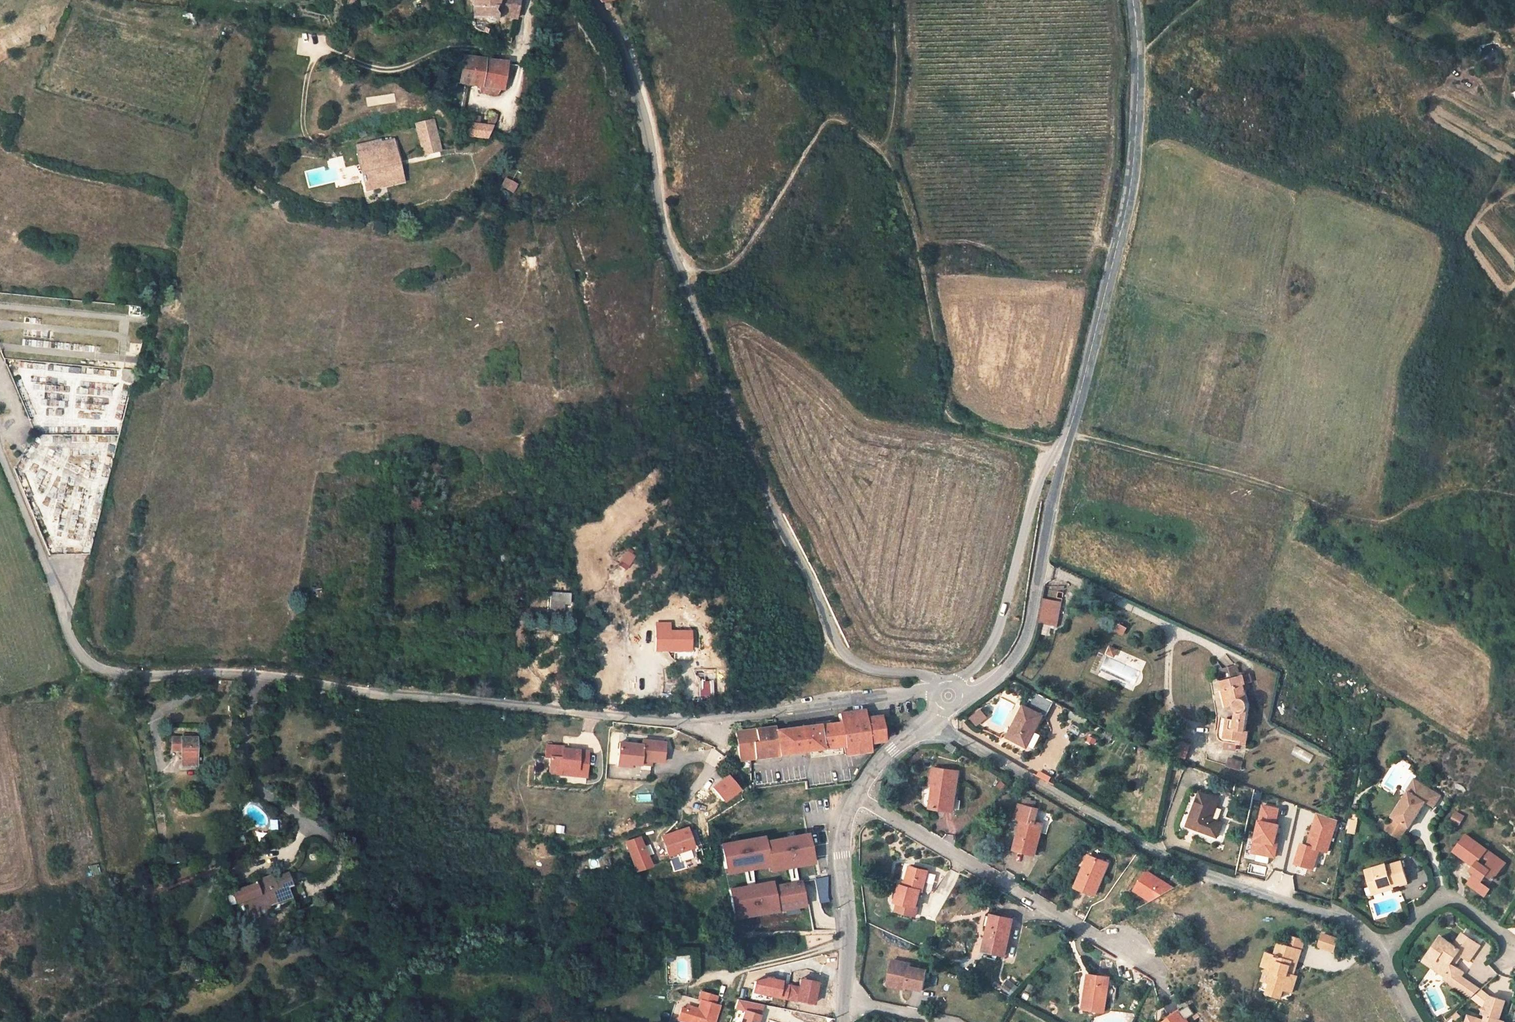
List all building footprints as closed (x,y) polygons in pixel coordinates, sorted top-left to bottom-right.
[(474,8),(474,19),(486,19),(488,21),(491,22),(494,21),(496,20),(497,18),(497,16),(516,18),(520,0),(474,0),(474,8)] [(464,56),(463,60),(460,82),(471,84),(481,86),(484,59),(464,56)] [(508,62),(484,59),(481,86),(497,88),(504,89),(508,62)] [(1195,60),(1188,59),(1185,73),(1192,74),(1195,60)] [(470,88),(466,87),(465,91),(480,93),(481,86),(471,84),(470,88)] [(497,88),(481,86),(480,93),(496,95),(497,88)] [(480,124),(469,123),(467,136),(488,138),(491,130),(494,125),(496,121),(498,115),(489,112),(488,116),(486,124),(480,124)] [(481,116),(470,115),(469,123),(480,124),(481,116)] [(434,120),(417,124),(424,154),(434,152),(429,132),(436,131),(434,120)] [(436,131),(429,132),(434,152),(441,150),(436,131)] [(359,157),(357,158),(365,190),(402,181),(398,162),(399,162),(393,139),(381,142),(380,139),(356,145),(359,157)] [(517,185),(506,178),(501,185),(512,192),(517,185)] [(151,267),(141,265),(138,273),(148,276),(151,267)] [(135,370),(122,369),(122,378),(125,381),(132,383),(135,370)] [(321,589),(311,588),(310,598),(320,598),(321,589)] [(571,594),(551,593),(549,610),(564,612),(565,604),(570,604),(571,594)] [(1061,602),(1043,599),(1038,624),(1056,627),(1061,602)] [(1124,635),(1128,627),(1118,622),(1114,631),(1124,635)] [(665,624),(657,624),(656,650),(690,651),(690,632),(665,632),(665,624)] [(1109,645),(1106,655),(1115,658),(1119,649),(1109,645)] [(1225,680),(1220,681),(1227,707),(1233,706),(1235,710),(1236,712),(1235,720),(1227,718),(1219,717),(1217,735),(1218,737),(1219,740),(1222,742),(1246,746),(1248,731),(1246,731),(1248,710),(1249,707),(1249,705),(1244,685),(1246,685),(1244,675),(1240,676),(1237,666),(1232,668),(1223,671),(1225,680)] [(1249,673),(1244,675),(1246,685),(1252,683),(1249,673)] [(1054,702),(1033,691),(1025,707),(1042,716),(1046,717),(1054,702)] [(661,702),(668,703),(670,694),(662,694),(661,702)] [(1025,707),(1023,706),(1008,738),(1026,747),(1042,716),(1025,707)] [(774,726),(734,731),(738,760),(750,758),(799,752),(842,746),(841,730),(866,726),(865,717),(864,709),(838,713),(839,720),(830,721),(816,723),(799,725),(775,729),(774,726)] [(989,717),(982,709),(971,717),(978,726),(989,717)] [(1072,710),(1068,716),(1085,725),(1088,719),(1072,710)] [(866,726),(841,730),(842,746),(843,754),(869,750),(868,742),(883,740),(880,715),(865,717),(866,726)] [(1112,735),(1107,732),(1104,740),(1109,742),(1112,735)] [(181,738),(172,738),(172,751),(181,751),(181,765),(196,765),(196,738),(181,738)] [(643,746),(622,743),(620,766),(630,767),(631,765),(640,766),(641,761),(651,762),(662,764),(665,744),(643,742),(643,746)] [(949,743),(946,747),(954,753),(958,748),(949,743)] [(550,745),(548,757),(547,773),(559,774),(560,769),(585,771),(587,751),(562,749),(562,746),(550,745)] [(1292,754),(1310,764),(1314,755),(1296,746),(1292,754)] [(1230,757),(1228,767),(1242,770),(1244,760),(1230,757)] [(932,785),(938,786),(936,807),(954,810),(954,808),(955,798),(959,771),(934,767),(932,785)] [(1418,777),(1413,774),(1404,787),(1409,791),(1413,793),(1420,782),(1417,779),(1418,777)] [(730,776),(714,788),(726,803),(742,791),(730,776)] [(1413,793),(1409,791),(1392,816),(1394,817),(1409,826),(1425,803),(1424,802),(1432,789),(1420,782),(1413,793)] [(938,786),(932,785),(929,807),(936,807),(938,786)] [(1441,795),(1432,789),(1424,802),(1425,803),(1433,808),(1441,795)] [(1218,799),(1200,792),(1189,822),(1198,825),(1197,830),(1216,836),(1221,823),(1211,820),(1218,799)] [(1037,801),(1024,798),(1022,805),(1035,808),(1037,801)] [(1016,817),(1021,819),(1014,848),(1036,853),(1043,823),(1036,821),(1039,809),(1035,808),(1022,805),(1019,804),(1016,817)] [(1278,809),(1261,805),(1258,821),(1257,821),(1252,841),(1253,842),(1251,852),(1273,857),(1276,844),(1274,843),(1277,825),(1275,825),(1278,809)] [(1451,819),(1461,824),(1466,815),(1456,810),(1451,819)] [(1312,870),(1319,851),(1326,853),(1337,821),(1316,815),(1306,846),(1300,844),(1294,864),(1312,870)] [(1394,817),(1383,834),(1396,843),(1408,825),(1394,817)] [(1356,834),(1359,820),(1350,818),(1348,832),(1356,834)] [(686,827),(660,836),(666,855),(692,847),(686,827)] [(763,836),(720,844),(725,873),(768,865),(769,870),(813,862),(811,850),(808,833),(764,841),(763,836)] [(1465,836),(1454,851),(1473,865),(1478,869),(1474,874),(1468,883),(1485,896),(1489,889),(1481,882),(1487,874),(1494,879),(1502,867),(1491,859),(1493,856),(1485,851),(1486,849),(1476,841),(1474,843),(1465,836)] [(638,837),(624,841),(633,866),(634,871),(650,865),(646,856),(642,846),(638,837)] [(649,844),(642,846),(646,856),(652,853),(649,844)] [(1493,856),(1491,859),(1502,867),(1505,863),(1486,849),(1485,851),(1493,856)] [(1108,863),(1089,855),(1075,886),(1095,895),(1108,863)] [(182,856),(170,857),(171,864),(183,863),(182,856)] [(1386,864),(1366,870),(1372,891),(1392,885),(1393,886),(1407,882),(1402,861),(1387,866),(1386,864)] [(100,873),(98,864),(88,866),(91,876),(100,873)] [(1478,869),(1473,865),(1470,870),(1474,874),(1478,869)] [(905,885),(901,884),(896,901),(898,901),(896,910),(915,915),(917,906),(921,889),(924,890),(928,871),(910,866),(905,885)] [(1174,887),(1148,870),(1136,889),(1153,900),(1174,887)] [(747,884),(755,883),(752,871),(745,872),(747,884)] [(227,895),(232,893),(236,903),(237,902),(242,915),(269,905),(290,897),(286,887),(291,885),(286,872),(274,876),(273,873),(261,877),(263,881),(256,884),(254,880),(252,881),(252,883),(226,893),(227,895)] [(827,875),(815,878),(819,902),(828,900),(827,896),(827,875)] [(728,889),(733,913),(743,911),(744,916),(766,912),(766,906),(775,905),(776,910),(784,908),(797,906),(805,905),(801,880),(773,885),(772,881),(754,884),(755,887),(747,889),(746,885),(728,889)] [(1393,886),(1392,885),(1372,891),(1373,895),(1393,889),(1393,886)] [(232,893),(227,895),(230,905),(236,903),(232,893)] [(270,909),(269,905),(242,915),(243,919),(270,909)] [(797,906),(784,908),(785,917),(798,914),(797,906)] [(992,914),(989,926),(984,949),(985,949),(1003,953),(1006,953),(1013,918),(992,914)] [(1338,937),(1323,933),(1319,945),(1334,950),(1338,937)] [(1453,945),(1440,937),(1427,956),(1434,961),(1430,966),(1445,976),(1443,978),(1453,985),(1459,976),(1462,971),(1453,965),(1449,963),(1453,955),(1460,955),(1467,959),(1477,944),(1461,933),(1453,945)] [(1305,940),(1290,934),(1288,938),(1287,941),(1286,944),(1302,950),(1305,940)] [(1275,954),(1267,951),(1262,965),(1266,967),(1274,969),(1270,983),(1266,993),(1282,998),(1284,989),(1292,991),(1297,975),(1294,974),(1290,973),(1292,965),(1297,966),(1302,950),(1286,944),(1279,942),(1275,954)] [(930,943),(927,949),(938,955),(941,949),(930,943)] [(1003,953),(985,949),(984,956),(1001,960),(1003,953)] [(1460,955),(1453,955),(1449,963),(1453,965),(1460,955)] [(1434,961),(1427,956),(1424,962),(1430,966),(1434,961)] [(911,963),(892,959),(888,979),(906,983),(905,986),(922,990),(927,970),(910,966),(911,963)] [(1274,969),(1266,967),(1262,980),(1270,983),(1274,969)] [(1089,991),(1086,991),(1084,1007),(1105,1010),(1109,976),(1091,974),(1089,991)] [(1453,985),(1470,995),(1478,988),(1459,976),(1453,985)] [(757,980),(755,993),(816,1005),(820,983),(801,980),(800,987),(785,984),(786,981),(769,978),(757,980)] [(906,983),(888,979),(887,985),(905,989),(905,986),(906,983)] [(1007,979),(1001,988),(1012,996),(1019,987),(1007,979)] [(680,1008),(677,1019),(687,1021),(713,1021),(718,1005),(714,1004),(716,996),(700,991),(697,999),(699,1000),(697,1008),(695,1013),(684,1009),(680,1008)] [(1469,1014),(1466,1021),(1502,1021),(1502,1020),(1500,1019),(1507,1000),(1491,995),(1484,1015),(1487,1016),(1485,1020),(1469,1014)] [(739,1000),(736,1009),(746,1012),(742,1021),(760,1021),(765,1005),(739,1000)] [(697,1008),(686,1004),(684,1009),(695,1013),(697,1008)] [(1181,1010),(1189,1021),(1192,1021),(1197,1019),(1188,1005),(1181,1010)] [(1162,1021),(1189,1021),(1181,1010),(1162,1021)]
